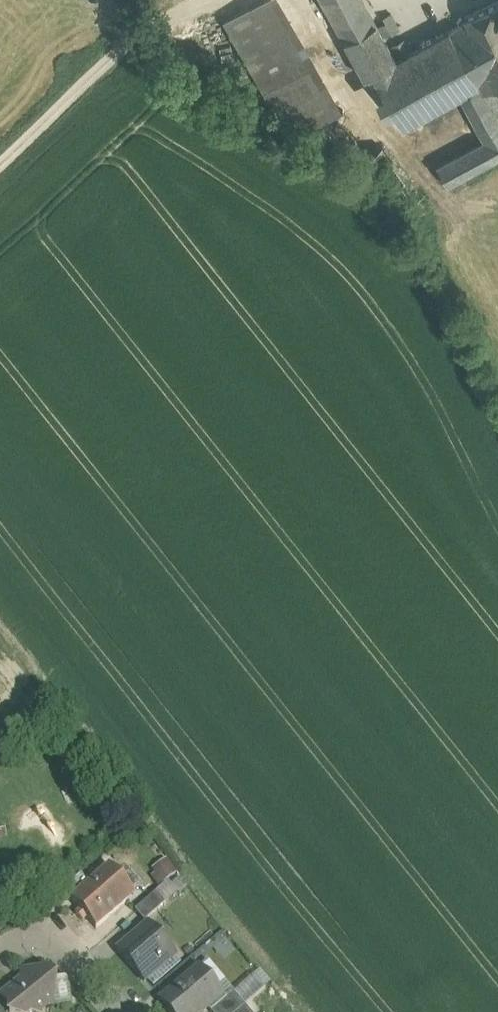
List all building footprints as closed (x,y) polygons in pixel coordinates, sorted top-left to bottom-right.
[(267,0),(260,0),(223,20),(275,111),(303,131),(343,109),(267,0)] [(396,59),(363,0),(321,0),(365,78),(373,73),(402,127),(460,96),(484,141),(437,166),(447,186),(497,158),(497,120),(483,93),(453,27),(396,59)] [(465,17),(466,20),(453,27),(483,93),(497,86),(497,2),(465,17)] [(385,34),(400,26),(391,10),(376,18),(385,34)] [(401,27),(386,34),(396,55),(411,47),(401,27)] [(165,857),(148,870),(158,884),(175,871),(165,857)] [(71,899),(71,900),(80,910),(76,914),(82,922),(87,918),(96,928),(128,901),(117,889),(124,883),(109,866),(89,883),(71,899)] [(81,874),(63,890),(71,900),(71,899),(89,883),(81,874)] [(156,893),(135,911),(144,922),(165,904),(156,893)] [(171,951),(148,924),(118,951),(144,982),(161,967),(157,963),(171,951)] [(160,1000),(170,1011),(203,1011),(207,1008),(210,1011),(233,992),(207,961),(160,1000)] [(22,980),(1,997),(10,1009),(10,1011),(41,1011),(43,1010),(44,1006),(51,1006),(53,986),(44,985),(45,972),(23,970),(22,980)] [(254,975),(234,993),(245,1006),(266,988),(254,975)] [(210,1011),(211,1011),(238,1011),(245,1006),(234,993),(233,992),(210,1011)] [(1,997),(0,998),(0,1011),(10,1011),(10,1009),(1,997)]
